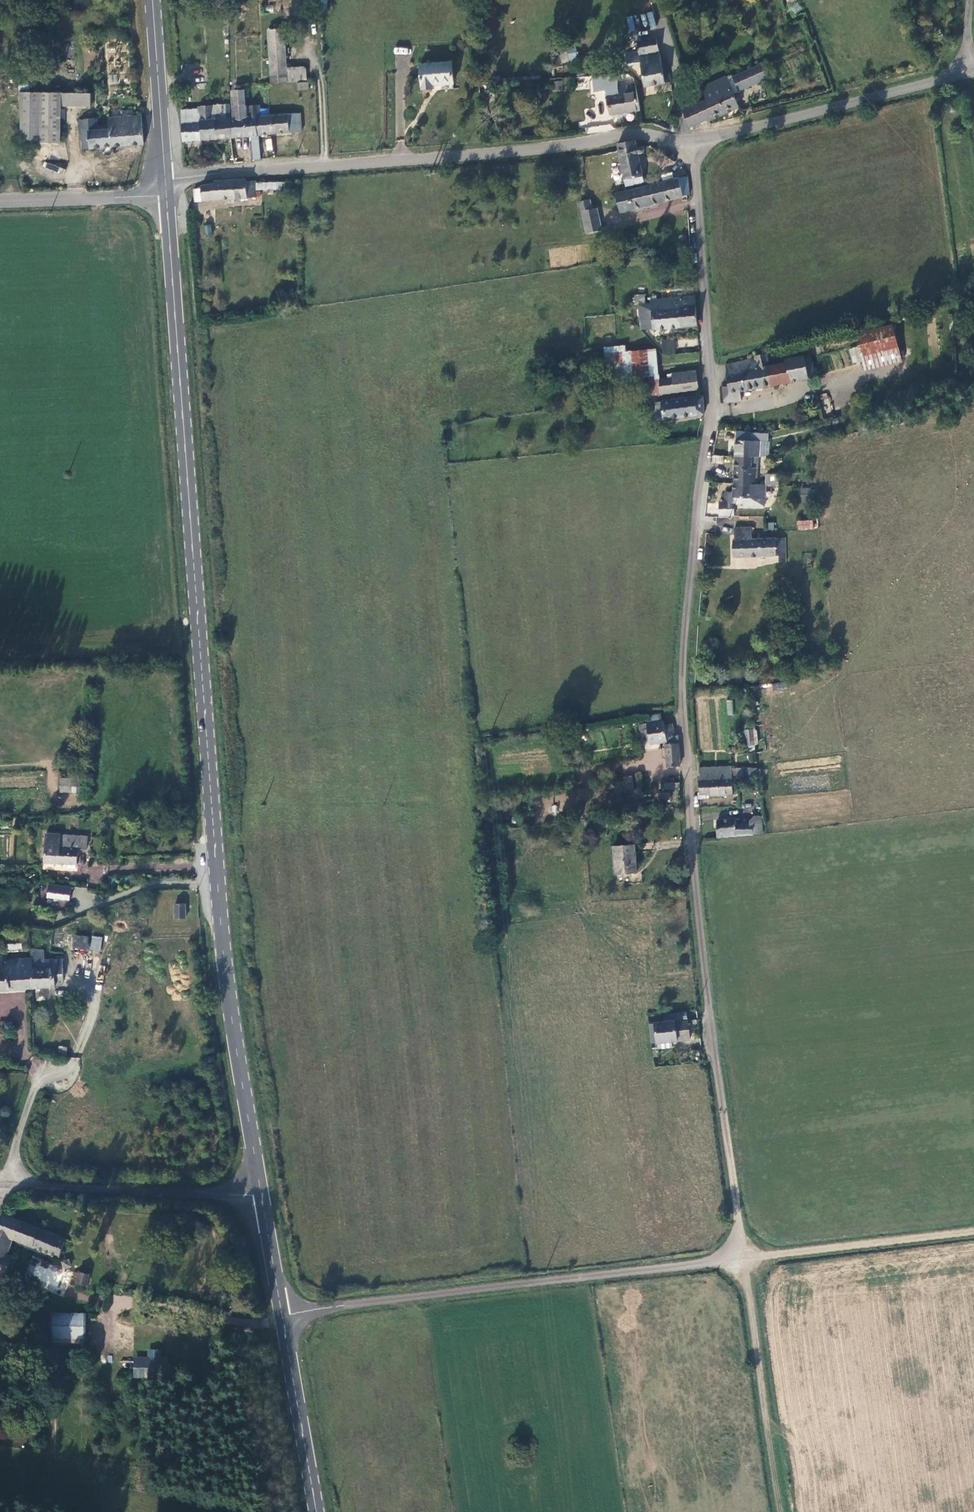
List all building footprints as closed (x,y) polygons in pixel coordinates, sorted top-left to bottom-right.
[(652,12),(646,13),(650,26),(656,24),(652,12)] [(269,27),(270,57),(285,56),(284,26),(269,27)] [(645,88),(670,83),(664,53),(659,54),(656,40),(636,44),(638,54),(624,56),(625,59),(626,66),(640,64),(645,88)] [(566,49),(570,60),(578,58),(575,46),(566,49)] [(17,56),(19,93),(30,93),(27,56),(17,56)] [(270,57),(271,82),(307,81),(306,65),(286,66),(285,56),(270,57)] [(420,65),(422,91),(433,90),(433,86),(453,85),(451,63),(420,65)] [(769,76),(763,63),(734,76),(741,90),(753,84),(750,78),(761,73),(764,79),(769,76)] [(753,84),(764,79),(761,73),(750,78),(753,84)] [(617,85),(616,74),(592,75),(594,91),(604,89),(606,97),(618,95),(617,85)] [(702,86),(704,91),(728,79),(726,75),(702,86)] [(707,98),(689,107),(680,110),(686,121),(688,120),(692,128),(740,105),(728,79),(704,91),(707,98)] [(555,90),(563,91),(563,80),(555,80),(555,90)] [(297,89),(308,90),(309,82),(297,81),(297,89)] [(608,116),(639,112),(634,83),(617,85),(618,95),(606,97),(608,116)] [(30,93),(19,93),(23,145),(25,144),(62,145),(62,105),(62,93),(30,93)] [(92,106),(92,93),(62,93),(62,105),(92,106)] [(236,119),(231,119),(232,137),(253,135),(260,135),(259,116),(262,116),(261,105),(246,105),(245,95),(235,96),(236,119)] [(183,140),(232,137),(231,119),(230,106),(198,108),(198,109),(181,110),(183,140)] [(115,146),(145,144),(144,115),(136,116),(135,111),(125,112),(126,117),(111,118),(111,125),(111,130),(84,132),(85,148),(102,147),(102,152),(105,156),(109,157),(115,154),(115,146)] [(302,113),(291,114),(292,133),(303,132),(302,113)] [(291,114),(262,116),(259,116),(260,135),(292,133),(291,114)] [(83,119),(84,132),(111,130),(111,125),(99,125),(98,118),(83,119)] [(253,135),(254,158),(262,157),(260,135),(253,135)] [(634,149),(632,143),(630,141),(615,144),(617,150),(625,188),(642,184),(636,156),(641,155),(639,148),(634,149)] [(681,197),(688,196),(687,177),(677,179),(681,197)] [(247,182),(247,178),(216,181),(216,184),(202,185),(204,200),(249,196),(247,182)] [(681,197),(677,179),(615,194),(619,211),(681,197)] [(257,181),(247,182),(249,196),(258,195),(257,181)] [(197,201),(204,200),(202,185),(195,186),(197,201)] [(589,209),(587,201),(578,202),(583,233),(595,231),(598,231),(595,208),(589,209)] [(205,235),(212,234),(211,224),(203,225),(205,235)] [(694,298),(651,301),(651,310),(652,330),(696,327),(694,298)] [(632,330),(652,330),(651,310),(631,311),(632,330)] [(854,334),(865,370),(901,360),(890,323),(854,334)] [(618,375),(616,354),(625,353),(625,346),(604,348),(607,376),(618,375)] [(646,351),(649,376),(657,375),(654,350),(646,351)] [(646,351),(632,352),(634,377),(649,376),(646,351)] [(634,377),(632,352),(625,353),(616,354),(618,375),(619,388),(635,386),(634,377)] [(796,383),(814,378),(810,358),(802,359),(802,357),(782,361),(783,363),(766,367),(764,355),(752,357),(752,359),(723,365),(727,386),(722,387),(724,399),(727,403),(742,400),(740,393),(796,383)] [(671,378),(658,380),(660,395),(680,392),(697,389),(695,370),(670,373),(671,378)] [(650,395),(660,395),(658,380),(648,381),(650,395)] [(657,420),(701,416),(702,410),(702,397),(662,401),(663,411),(656,411),(657,420)] [(671,431),(656,432),(657,440),(672,439),(671,431)] [(764,433),(735,433),(732,456),(752,457),(753,457),(753,451),(758,451),(758,441),(765,441),(766,432),(764,433)] [(758,451),(757,457),(767,458),(769,442),(765,441),(758,441),(758,451)] [(720,463),(720,455),(710,455),(709,462),(720,463)] [(752,457),(732,456),(730,482),(754,484),(755,468),(751,468),(752,457)] [(766,473),(766,484),(779,485),(780,474),(766,473)] [(754,484),(730,482),(730,492),(724,491),(723,502),(729,502),(729,505),(738,504),(737,507),(764,507),(764,484),(754,484)] [(810,486),(800,486),(801,499),(811,498),(810,486)] [(797,523),(797,531),(813,531),(812,522),(797,523)] [(734,539),(732,539),(733,559),(778,557),(779,564),(785,563),(784,538),(764,538),(750,539),(749,528),(733,529),(734,539)] [(665,766),(677,765),(676,735),(673,735),(672,725),(665,725),(664,720),(661,720),(660,714),(648,715),(648,719),(646,719),(646,722),(641,723),(642,729),(640,729),(641,739),(649,738),(649,742),(663,741),(665,766)] [(746,747),(755,746),(754,731),(744,732),(746,747)] [(698,768),(699,779),(731,777),(731,766),(698,768)] [(759,780),(760,767),(733,766),(732,779),(759,780)] [(632,777),(617,779),(619,790),(633,789),(632,777)] [(699,781),(697,781),(699,799),(703,799),(702,794),(706,794),(706,797),(732,795),(731,777),(699,779),(699,781)] [(77,793),(78,778),(59,778),(58,792),(77,793)] [(751,817),(751,824),(751,826),(761,825),(760,816),(751,817)] [(608,819),(597,821),(598,827),(607,826),(609,826),(608,819)] [(716,822),(717,838),(752,834),(751,826),(751,824),(740,825),(735,826),(735,820),(716,822)] [(761,825),(751,826),(752,834),(762,834),(761,825)] [(88,835),(47,831),(45,861),(71,863),(70,868),(78,868),(80,848),(87,848),(88,835)] [(617,846),(621,874),(640,872),(636,843),(617,846)] [(73,885),(51,883),(49,895),(71,898),(73,885)] [(176,904),(176,920),(186,920),(186,904),(176,904)] [(90,935),(90,936),(73,934),(72,948),(101,951),(102,936),(90,935)] [(16,949),(16,959),(27,958),(27,948),(16,949)] [(55,979),(62,979),(60,958),(43,959),(43,949),(31,950),(32,957),(32,969),(33,988),(56,986),(55,979)] [(8,957),(4,957),(5,972),(9,971),(10,990),(33,988),(32,969),(32,957),(27,958),(16,959),(8,960),(8,957)] [(10,990),(9,971),(5,972),(0,972),(0,991),(10,990)] [(676,1040),(694,1037),(692,1018),(691,1018),(690,1010),(678,1011),(679,1020),(668,1022),(659,1023),(661,1042),(676,1040)] [(679,1020),(678,1011),(667,1013),(668,1022),(679,1020)] [(3,1031),(14,1030),(16,1030),(14,1021),(2,1023),(3,1031)] [(661,1042),(659,1023),(653,1024),(655,1042),(661,1042)] [(78,1244),(38,1227),(6,1214),(0,1230),(0,1232),(15,1238),(71,1261),(78,1244)] [(7,1256),(15,1238),(0,1232),(0,1253),(7,1256)] [(5,1280),(13,1259),(7,1256),(0,1253),(0,1278),(5,1280)] [(26,1275),(56,1286),(62,1269),(33,1257),(26,1275)] [(81,1272),(78,1285),(88,1287),(91,1274),(81,1272)] [(77,1293),(77,1300),(88,1301),(89,1294),(77,1293)] [(51,1313),(51,1338),(83,1337),(83,1313),(51,1313)] [(147,1357),(133,1356),(133,1377),(163,1378),(164,1349),(147,1349),(147,1357)]
